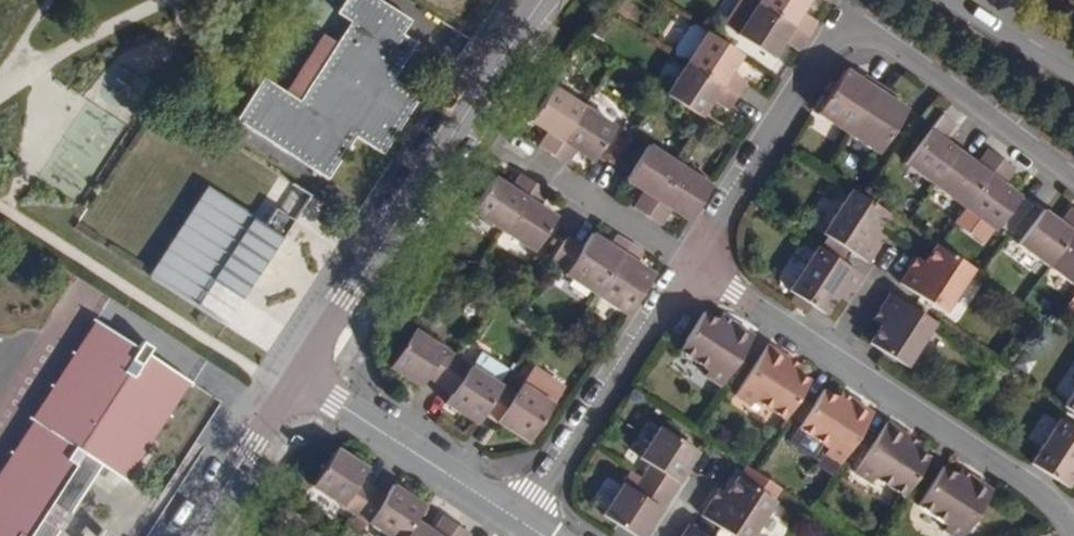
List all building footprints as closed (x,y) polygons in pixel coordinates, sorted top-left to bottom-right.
[(409,21),(376,0),(325,0),(322,5),(335,13),(283,93),(270,85),(250,72),(222,114),(325,180),(353,137),(381,155),(399,126),(417,97),(390,80),(413,43),(400,35),(409,21)] [(754,3),(805,36),(813,23),(798,13),(806,0),(749,0),(754,3)] [(805,36),(754,3),(734,34),(769,57),(781,40),(796,50),(805,36)] [(335,13),(322,5),(270,85),(283,93),(335,13)] [(703,31),(689,22),(668,53),(683,62),(703,31)] [(183,60),(169,30),(111,58),(125,88),(183,60)] [(683,62),(735,96),(743,83),(728,73),(739,55),(703,31),(683,62)] [(726,110),(735,96),(683,62),(662,94),(699,118),(710,100),(726,110)] [(844,135),(876,86),(861,76),(858,81),(841,71),(813,115),(844,135)] [(889,94),(876,86),(844,135),(876,155),(904,111),(886,99),(889,94)] [(536,147),(549,155),(580,108),(550,89),(528,122),(544,133),(536,147)] [(580,108),(549,155),(564,165),(573,151),(590,162),(612,128),(580,108)] [(932,185),(957,152),(941,141),(951,127),(937,117),(903,165),(932,185)] [(631,208),(644,217),(675,169),(646,150),(623,184),(640,195),(631,208)] [(975,166),(957,152),(932,185),(963,208),(998,161),(985,151),(975,166)] [(1012,171),(998,161),(963,208),(994,231),(997,228),(1012,207),(1018,198),(1001,185),(1012,171)] [(675,169),(644,217),(660,227),(668,214),(684,224),(706,189),(675,169)] [(470,211),(499,231),(531,182),(518,174),(510,188),(492,177),(470,211)] [(531,182),(499,231),(531,252),(554,217),(537,206),(546,192),(531,182)] [(219,194),(208,186),(175,238),(186,245),(219,194)] [(886,214),(848,189),(819,233),(866,263),(875,249),(866,244),(874,232),(886,214)] [(253,216),(219,194),(186,245),(175,238),(167,251),(177,258),(160,286),(194,308),(213,277),(224,284),(222,286),(237,296),(252,273),(257,276),(292,222),(272,209),(261,227),(251,220),(253,216)] [(1017,210),(1012,207),(997,228),(1002,231),(1017,210)] [(1073,228),(1073,212),(1069,209),(1060,222),(1042,211),(1018,245),(1046,266),(1073,228)] [(1046,266),(1073,287),(1073,228),(1046,266)] [(883,237),(874,232),(866,244),(875,249),(883,237)] [(548,261),(595,292),(627,244),(613,235),(604,249),(587,238),(578,253),(561,242),(548,261)] [(627,244),(595,292),(626,313),(649,278),(633,268),(642,253),(627,244)] [(972,270),(934,245),(915,274),(907,269),(897,284),(943,313),(972,270)] [(860,276),(814,246),(786,291),(822,314),(834,297),(841,286),(850,291),(860,276)] [(177,258),(167,251),(149,279),(160,286),(177,258)] [(922,263),(915,258),(907,269),(915,274),(922,263)] [(850,291),(841,286),(834,297),(843,302),(850,291)] [(933,322),(888,293),(877,310),(885,315),(878,326),(867,343),(904,367),(933,322)] [(885,315),(877,310),(870,320),(878,326),(885,315)] [(714,323),(700,314),(676,352),(707,371),(703,377),(718,387),(750,337),(730,323),(726,331),(714,323)] [(730,323),(719,316),(714,323),(726,331),(730,323)] [(0,475),(0,535),(60,535),(61,534),(57,531),(42,522),(53,505),(68,514),(73,517),(103,469),(125,484),(190,384),(147,356),(152,349),(142,342),(137,350),(95,323),(52,389),(64,397),(42,430),(33,424),(0,475)] [(426,376),(438,384),(456,356),(412,328),(386,366),(419,386),(426,376)] [(787,359),(766,346),(734,397),(749,407),(753,401),(782,419),(805,382),(793,375),(782,368),(787,359)] [(482,413),(501,385),(497,383),(506,369),(478,351),(469,365),(456,356),(438,384),(451,392),(444,403),(476,423),(482,413)] [(799,366),(787,359),(782,368),(793,375),(799,366)] [(514,394),(501,385),(482,413),(527,441),(562,388),(531,368),(514,394)] [(1062,406),(1073,414),(1073,388),(1062,406)] [(64,397),(52,389),(30,422),(33,424),(42,430),(64,397)] [(834,400),(819,390),(794,429),(824,448),(821,453),(837,464),(870,413),(850,400),(844,408),(834,400)] [(850,400),(839,392),(834,400),(844,408),(850,400)] [(1057,420),(1029,464),(1066,488),(1073,476),(1073,431),(1057,420)] [(906,436),(885,423),(853,474),(868,484),(872,477),(901,496),(924,459),(912,451),(901,444),(906,436)] [(649,466),(640,478),(667,495),(684,468),(695,451),(657,427),(636,458),(649,466)] [(794,429),(785,443),(816,462),(821,453),(824,448),(794,429)] [(916,443),(906,436),(901,444),(912,451),(916,443)] [(351,516),(369,487),(358,480),(365,469),(342,455),(317,494),(351,516)] [(940,469),(916,506),(944,524),(940,531),(948,535),(961,535),(990,491),(970,478),(966,485),(953,477),(940,469)] [(599,514),(632,535),(640,535),(667,495),(640,478),(627,470),(599,514)] [(970,478),(958,470),(953,477),(966,485),(970,478)] [(737,479),(729,492),(721,504),(712,498),(700,517),(730,535),(753,535),(774,502),(737,479)] [(369,487),(351,516),(382,535),(401,535),(411,520),(421,505),(390,485),(383,496),(369,487)] [(729,492),(720,487),(712,498),(721,504),(729,492)] [(68,514),(53,505),(42,522),(57,531),(68,514)] [(453,524),(439,516),(429,531),(411,520),(401,535),(445,535),(453,524)] [(445,535),(464,535),(466,533),(453,524),(445,535)] [(687,524),(679,535),(705,535),(687,524)]
